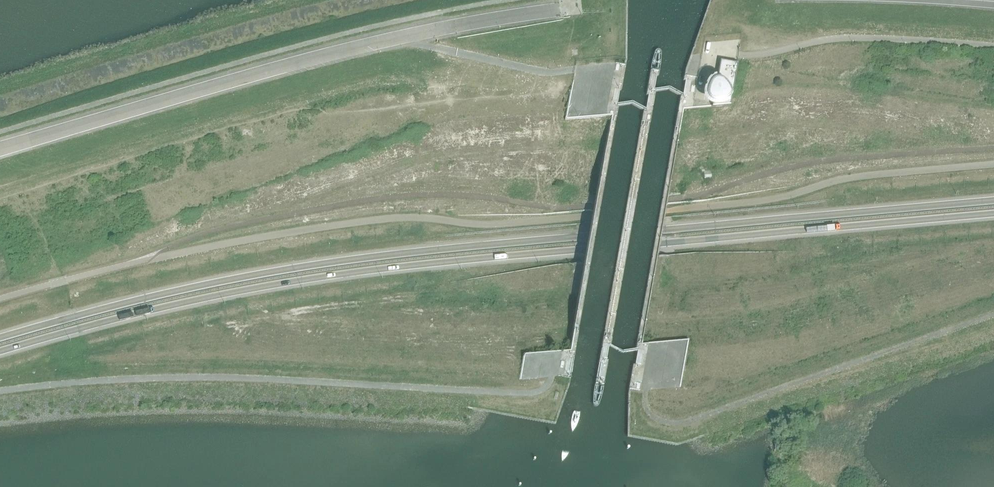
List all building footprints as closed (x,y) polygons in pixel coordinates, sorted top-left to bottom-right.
[(595,37),(587,37),(587,46),(595,46),(595,37)] [(722,103),(723,105),(730,105),(737,63),(720,60),(716,78),(714,79),(711,79),(710,80),(708,82),(707,84),(706,86),(704,91),(704,93),(704,96),(704,98),(705,100),(707,102),(709,103),(712,103),(716,103),(721,102),(722,103)] [(701,164),(694,165),(695,178),(703,177),(701,164)] [(640,347),(640,356),(657,356),(657,352),(668,352),(668,346),(661,346),(661,342),(646,342),(646,347),(640,347)]
